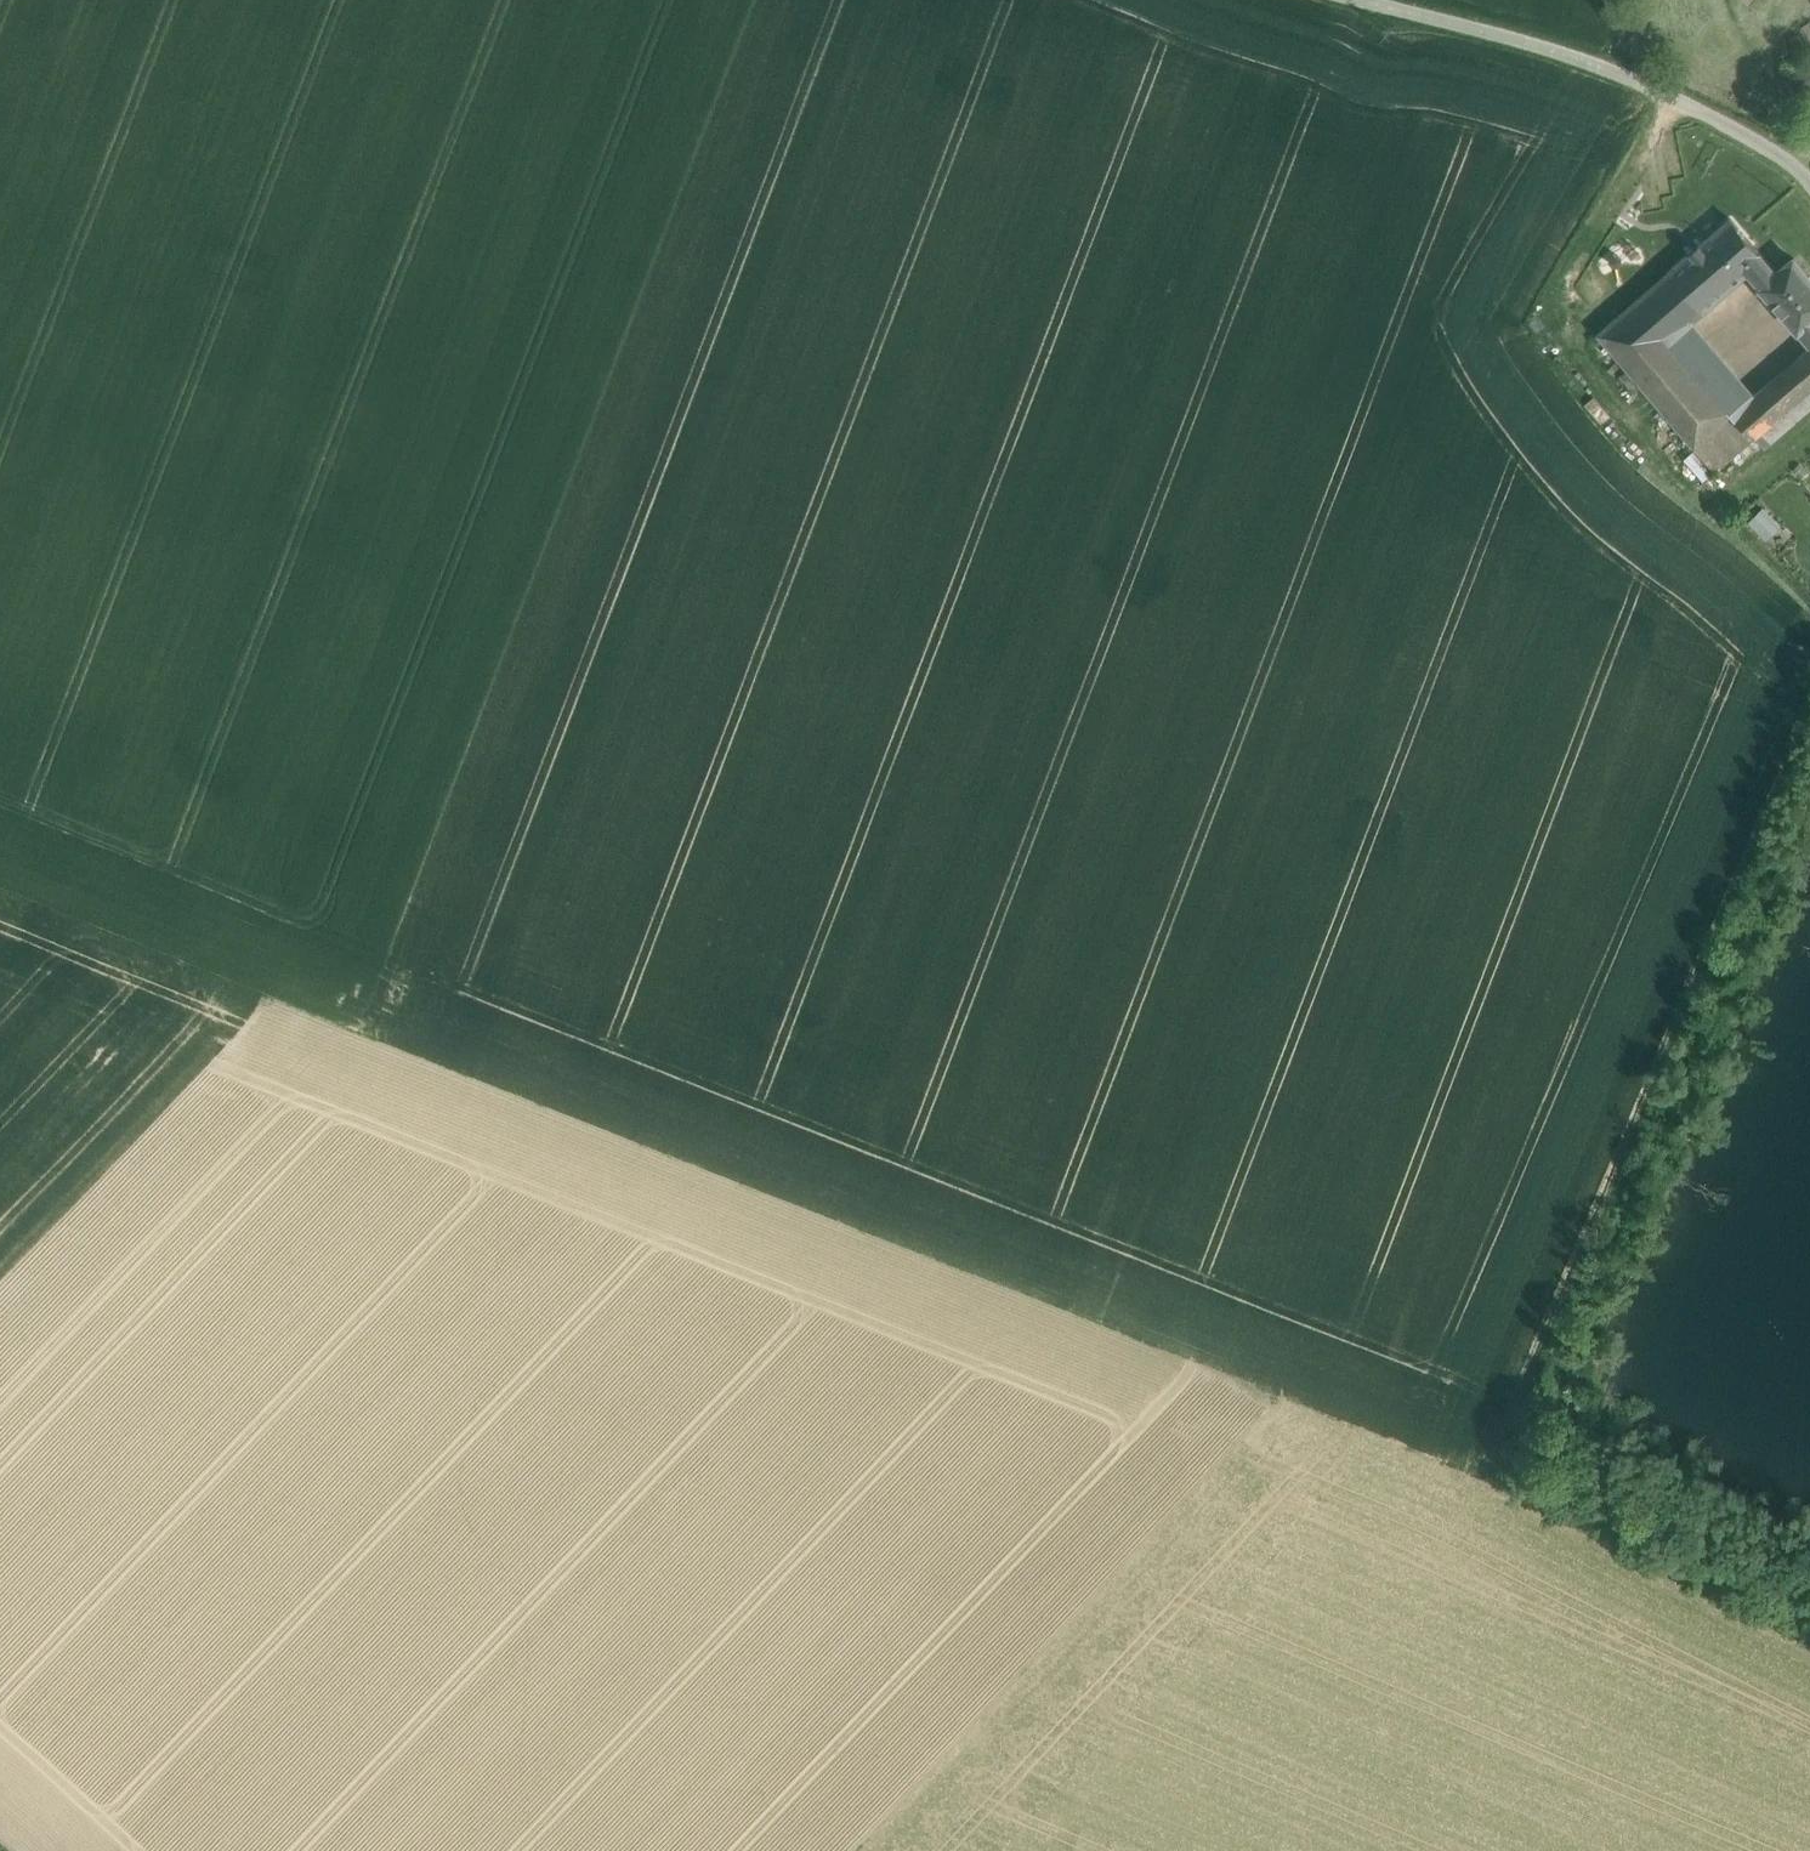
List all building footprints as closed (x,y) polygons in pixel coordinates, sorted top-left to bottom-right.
[(1798,9),(1809,42),(1809,5),(1798,9)] [(1732,218),(1637,301),(1671,340),(1690,323),(1749,272),(1761,286),(1778,272),(1732,218)] [(1761,286),(1799,331),(1809,321),(1809,276),(1795,258),(1778,272),(1761,286)] [(1690,323),(1671,340),(1637,301),(1599,333),(1716,471),(1754,438),(1733,415),(1754,397),(1690,323)] [(1799,331),(1809,344),(1809,321),(1799,331)] [(1733,415),(1754,438),(1756,437),(1764,446),(1809,406),(1809,349),(1754,397),(1733,415)]
